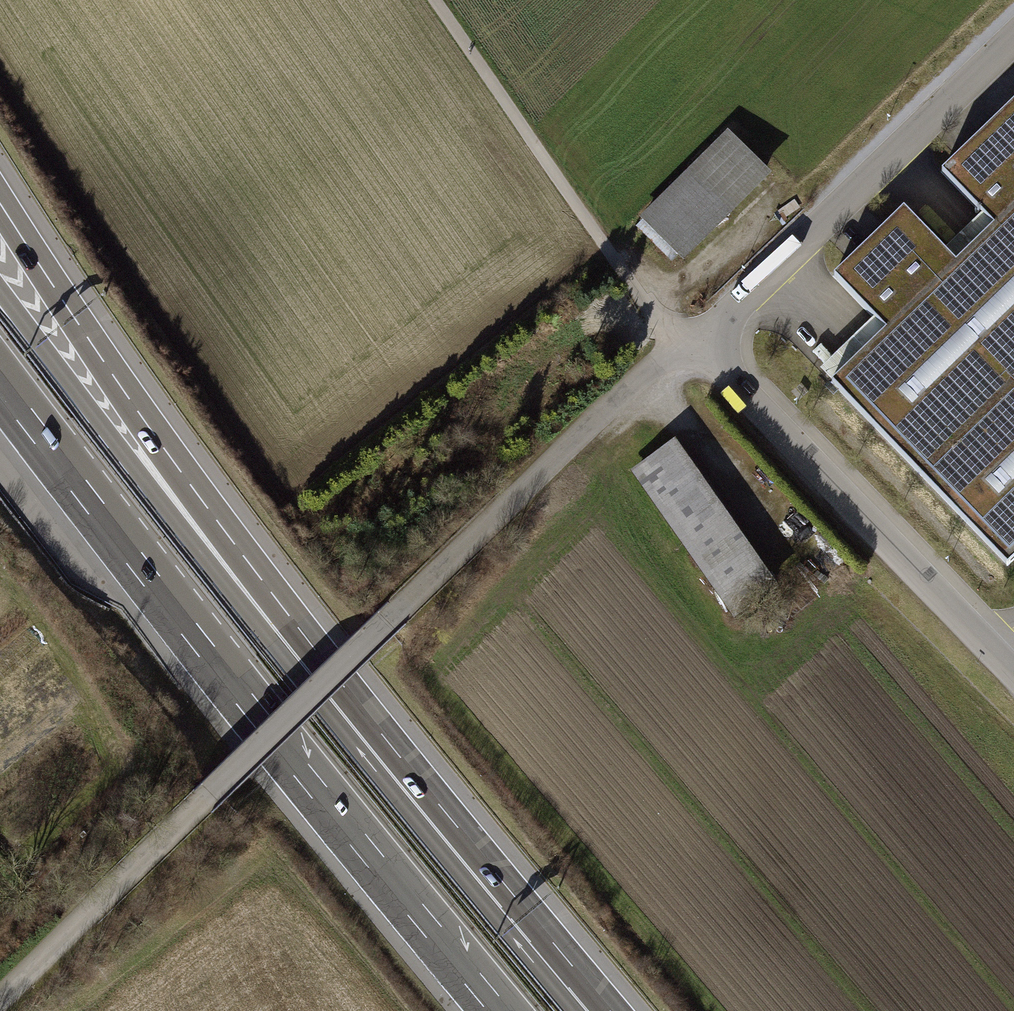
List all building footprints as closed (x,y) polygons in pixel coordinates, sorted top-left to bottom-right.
[(938,187),(985,236),(955,265),(911,220),(834,293),(884,345),(842,385),(1007,557),(1013,550),(1013,114),(938,187)] [(677,256),(684,263),(773,175),(728,131),(640,218),(642,221),(635,227),(672,262),(677,256)] [(630,472),(728,614),(772,583),(674,442),(630,472)]
